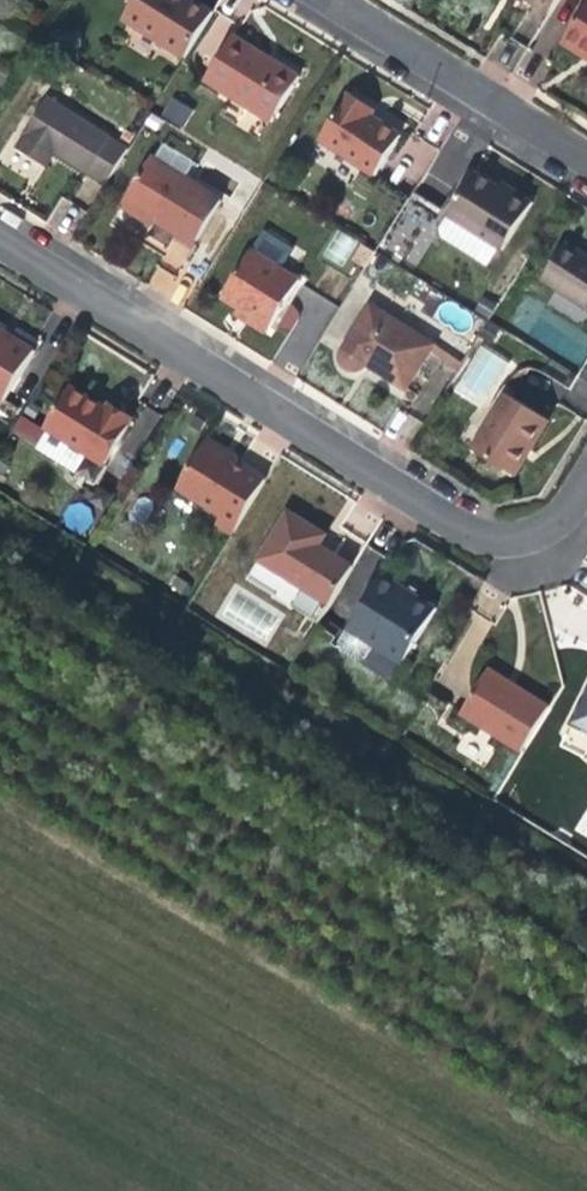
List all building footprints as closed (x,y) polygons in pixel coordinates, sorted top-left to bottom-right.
[(211,12),(191,0),(131,0),(119,20),(182,59),(211,12)] [(550,13),(558,0),(529,0),(550,13)] [(565,36),(586,50),(586,1),(565,36)] [(565,36),(562,42),(586,57),(586,50),(565,36)] [(266,65),(270,59),(260,53),(234,37),(207,82),(273,123),(297,84),(266,65)] [(301,78),(270,59),(266,65),(297,84),(301,78)] [(350,96),(322,141),(377,176),(402,136),(382,124),(373,118),(376,112),(350,96)] [(14,147),(35,160),(45,145),(54,151),(106,183),(128,148),(45,97),(14,147)] [(182,127),(192,109),(170,97),(161,115),(182,127)] [(44,166),(54,151),(45,145),(35,160),(40,163),(44,166)] [(152,157),(124,202),(155,221),(166,228),(194,245),(222,199),(152,157)] [(448,217),(450,218),(502,251),(505,253),(535,204),(516,192),(513,197),(499,188),(476,173),(448,217)] [(155,221),(124,202),(121,207),(152,226),(155,221)] [(502,251),(450,218),(442,231),(444,239),(491,268),(502,251)] [(319,256),(342,269),(358,241),(335,228),(319,256)] [(543,283),(586,311),(586,256),(568,244),(543,283)] [(171,245),(148,289),(179,311),(207,264),(171,245)] [(220,296),(235,306),(270,327),(299,280),(249,249),(220,296)] [(272,362),(298,377),(339,305),(299,280),(272,362)] [(383,378),(409,394),(440,345),(372,303),(341,351),(340,356),(342,362),(344,366),(349,370),(355,372),(358,373),(363,372),(368,369),(383,378)] [(266,334),(270,327),(235,306),(231,313),(250,325),(266,334)] [(4,400),(35,350),(5,331),(0,328),(0,398),(4,400)] [(480,345),(452,392),(483,410),(511,363),(480,345)] [(135,421),(111,406),(108,411),(97,404),(73,389),(48,430),(107,466),(135,421)] [(550,425),(507,398),(472,452),(515,479),(533,451),(550,425)] [(267,485),(234,464),(228,460),(231,454),(210,440),(179,491),(221,518),(215,527),(233,539),(267,485)] [(234,456),(231,454),(228,460),(234,464),(237,458),(234,456)] [(292,517),(262,565),(331,607),(355,569),(322,548),(328,539),(314,530),(292,517)] [(365,590),(378,552),(363,547),(350,585),(365,590)] [(384,577),(349,631),(374,647),(405,667),(440,612),(411,594),(384,577)] [(367,660),(374,647),(349,631),(342,644),(343,652),(359,662),(367,660)] [(517,695),(520,690),(511,684),(491,671),(488,676),(517,695)] [(517,695),(488,676),(463,715),(523,753),(551,710),(520,690),(517,695)] [(572,723),(586,731),(586,694),(572,723)]
